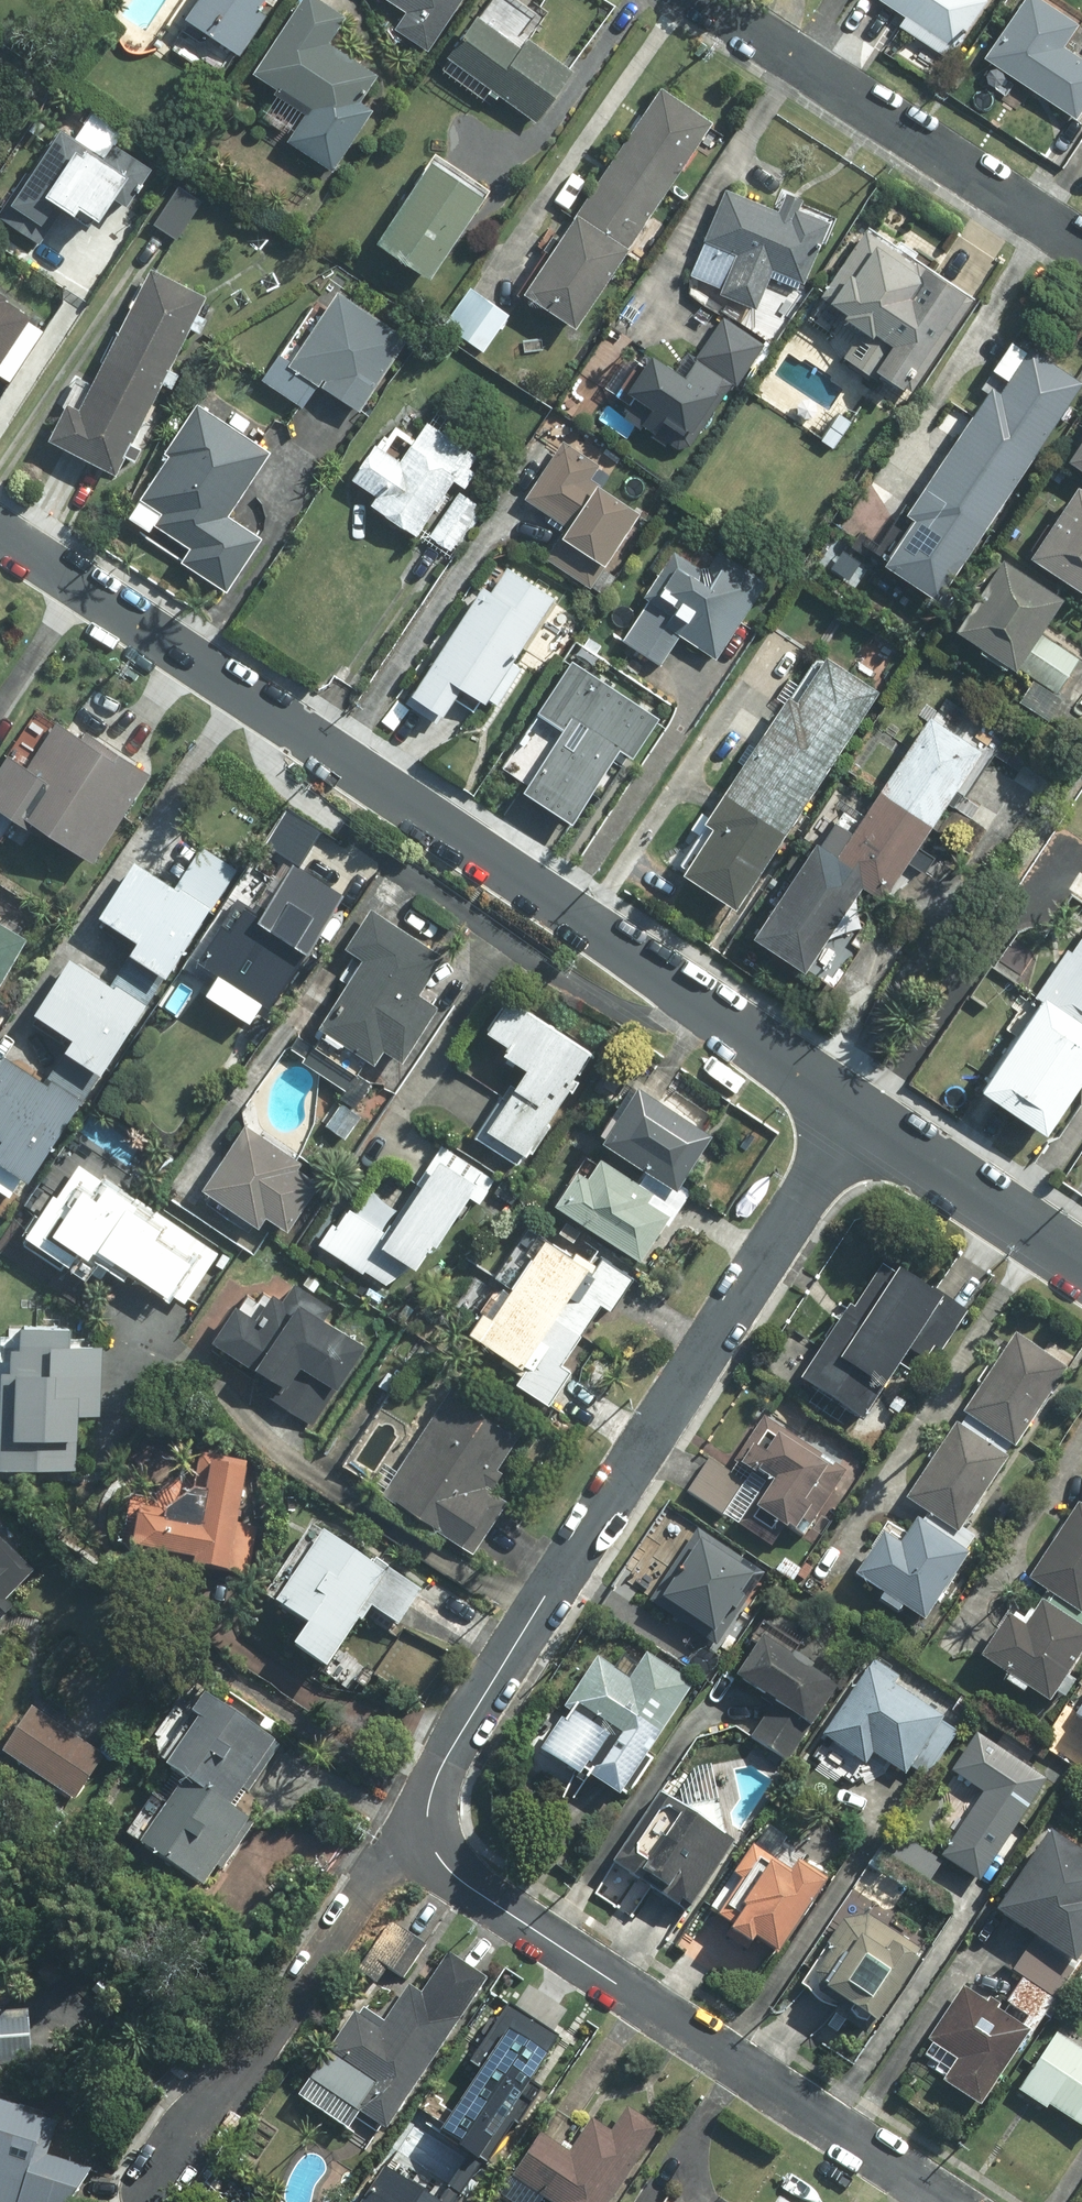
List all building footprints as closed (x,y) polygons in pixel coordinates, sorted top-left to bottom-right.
[(191,14),(243,48),(267,12),(261,8),(266,0),(200,0),(191,14)] [(259,69),(313,106),(293,136),(336,165),(373,108),(360,99),(378,72),(330,40),(347,13),(327,0),(304,0),(259,69)] [(429,45),(461,0),(397,0),(410,9),(399,25),(429,45)] [(950,57),(987,2),(984,0),(884,0),(883,1),(908,18),(903,26),(950,57)] [(990,60),(1080,120),(1081,116),(1081,59),(1068,50),(1081,29),(1039,0),(1030,0),(990,60)] [(478,13),(450,51),(537,116),(572,67),(529,35),(521,44),(478,13)] [(665,88),(620,155),(669,187),(714,120),(665,88)] [(16,200),(10,195),(0,211),(0,213),(39,238),(65,199),(77,207),(83,198),(104,213),(117,193),(129,201),(153,163),(117,139),(106,156),(63,128),(16,200)] [(620,155),(576,222),(624,254),(669,187),(620,155)] [(435,158),(383,238),(435,272),(488,192),(435,158)] [(181,185),(157,221),(178,236),(203,199),(181,185)] [(729,187),(696,272),(727,284),(724,292),(759,305),(773,269),(808,283),(832,220),(800,208),(804,199),(790,193),(783,210),(729,187)] [(576,222),(531,289),(580,322),(624,254),(576,222)] [(887,368),(915,386),(975,296),(930,266),(928,270),(869,231),(826,294),(870,323),(848,354),(882,376),(887,368)] [(154,268),(121,332),(176,357),(191,326),(201,331),(208,317),(197,312),(206,294),(154,268)] [(11,379),(44,330),(28,319),(33,312),(6,295),(8,292),(0,287),(0,371),(11,379)] [(508,314),(473,288),(449,321),(484,347),(508,314)] [(322,380),(362,406),(408,335),(341,290),(295,361),(281,352),(265,377),(306,404),(322,380)] [(740,382),(766,342),(727,316),(688,376),(656,354),(633,389),(642,394),(629,415),(644,425),(646,421),(658,430),(655,434),(668,443),(671,438),(681,445),(693,443),(735,379),(740,382)] [(121,332),(92,390),(146,415),(164,380),(172,384),(178,371),(171,367),(176,357),(121,332)] [(977,416),(1036,454),(1081,384),(1081,377),(1035,346),(1017,372),(1021,375),(1009,393),(997,386),(977,416)] [(133,440),(146,415),(92,390),(83,407),(72,401),(53,439),(118,472),(127,453),(136,458),(142,445),(133,440)] [(262,537),(228,515),(270,450),(199,405),(170,450),(174,453),(146,498),(165,510),(157,522),(194,546),(185,559),(229,587),(262,537)] [(842,412),(825,437),(837,445),(854,420),(842,412)] [(988,526),(1036,454),(977,416),(930,488),(988,526)] [(374,502),(418,530),(455,476),(468,484),(477,471),(470,467),(478,455),(430,422),(404,461),(379,444),(358,476),(381,491),(374,502)] [(551,557),(592,584),(641,510),(592,477),(601,464),(566,440),(529,497),(572,524),(551,557)] [(1066,472),(1054,465),(1049,475),(1060,482),(1066,472)] [(657,481),(640,473),(634,485),(650,493),(657,481)] [(1040,553),(1081,581),(1081,487),(1040,553)] [(943,595),(988,526),(930,488),(915,511),(922,516),(892,560),(943,595)] [(456,542),(459,545),(481,512),(479,510),(482,506),(461,492),(433,534),(453,547),(456,542)] [(683,629),(717,652),(766,579),(723,551),(709,571),(678,550),(649,594),(654,597),(625,640),(660,663),(683,629)] [(1067,597),(1009,559),(964,626),(1039,675),(1022,700),(1050,718),(1065,696),(1059,691),(1081,657),(1044,632),(1067,597)] [(485,585),(408,700),(440,721),(465,684),(487,699),(555,597),(509,566),(493,590),(485,585)] [(555,624),(570,634),(579,620),(564,610),(555,624)] [(589,637),(585,644),(598,652),(602,645),(589,637)] [(793,695),(775,722),(834,761),(882,690),(830,655),(800,700),(793,695)] [(660,717),(575,661),(542,712),(568,729),(529,789),(576,819),(622,747),(635,755),(660,717)] [(886,789),(936,822),(983,749),(934,717),(886,789)] [(95,857),(151,773),(88,731),(83,738),(59,722),(30,766),(11,754),(0,771),(0,803),(37,828),(42,822),(95,857)] [(786,835),(834,761),(775,722),(727,795),(786,835)] [(867,870),(867,880),(887,894),(936,822),(886,789),(858,832),(843,822),(828,844),(867,870)] [(740,905),(786,835),(727,795),(710,820),(720,826),(690,871),(740,905)] [(867,870),(828,844),(823,841),(771,919),(819,951),(867,880),(867,870)] [(135,950),(168,971),(235,870),(202,848),(175,888),(137,862),(102,913),(142,940),(135,950)] [(203,957),(272,1003),(346,896),(295,862),(259,914),(248,906),(232,930),(225,925),(203,957)] [(387,1045),(405,1057),(440,1006),(420,993),(445,956),(375,910),(351,946),(367,956),(323,1024),(330,1029),(309,1059),(349,1086),(370,1056),(377,1061),(387,1045)] [(28,938),(0,921),(0,983),(28,938)] [(1049,999),(1081,1020),(1081,945),(1077,953),(1071,949),(1041,994),(1049,999)] [(104,1072),(168,971),(135,950),(113,985),(71,959),(38,1012),(77,1037),(69,1049),(104,1072)] [(478,1133),(520,1161),(593,1052),(510,997),(491,1026),(515,1042),(509,1051),(533,1067),(509,1102),(502,1097),(478,1133)] [(1049,999),(990,1088),(1052,1129),(1081,1084),(1081,1020),(1049,999)] [(104,1072),(69,1049),(47,1084),(5,1058),(0,1065),(0,1134),(5,1138),(0,1146),(0,1186),(11,1193),(24,1174),(32,1179),(104,1072)] [(714,1133),(643,1086),(608,1138),(652,1167),(679,1185),(714,1133)] [(364,1113),(346,1100),(330,1123),(348,1136),(364,1113)] [(250,1125),(208,1187),(262,1224),(269,1214),(289,1227),(319,1183),(297,1168),(302,1160),(250,1125)] [(433,1240),(438,1244),(478,1184),(473,1180),(479,1171),(444,1147),(387,1234),(347,1208),(325,1241),(387,1282),(422,1257),(433,1240)] [(690,1193),(679,1185),(652,1167),(642,1182),(605,1159),(592,1178),(582,1170),(561,1203),(642,1257),(666,1220),(670,1223),(690,1193)] [(169,1288),(184,1299),(218,1251),(136,1194),(134,1197),(107,1178),(105,1179),(79,1161),(57,1193),(53,1190),(25,1230),(28,1233),(23,1241),(61,1267),(66,1259),(69,1261),(72,1257),(79,1261),(78,1262),(86,1268),(88,1266),(101,1275),(109,1264),(122,1273),(129,1263),(168,1290),(169,1288)] [(516,1290),(583,1333),(603,1302),(613,1309),(634,1277),(605,1258),(599,1266),(579,1253),(576,1258),(542,1235),(531,1252),(539,1256),(516,1290)] [(830,1345),(806,1382),(869,1421),(914,1351),(928,1359),(936,1347),(943,1351),(968,1313),(936,1292),(931,1298),(885,1269),(859,1311),(855,1308),(843,1327),(833,1327),(826,1338),(830,1345)] [(332,1302),(294,1277),(282,1294),(273,1287),(255,1313),(236,1300),(212,1336),(261,1369),(258,1374),(275,1385),(269,1394),(313,1423),(319,1414),(336,1389),(334,1388),(366,1340),(325,1312),(332,1302)] [(563,1364),(583,1333),(516,1290),(498,1318),(487,1312),(474,1331),(511,1355),(507,1362),(525,1375),(521,1381),(552,1401),(573,1370),(563,1364)] [(2,1366),(0,1404),(0,1463),(76,1466),(78,1411),(100,1412),(103,1343),(70,1342),(70,1324),(21,1322),(20,1343),(11,1343),(10,1366),(2,1366)] [(1021,1338),(963,1426),(1008,1455),(1015,1446),(1017,1448),(1069,1370),(1021,1338)] [(389,1371),(380,1384),(390,1391),(399,1378),(389,1371)] [(548,1440),(458,1381),(386,1490),(475,1550),(548,1440)] [(783,1397),(773,1413),(799,1429),(808,1413),(783,1397)] [(900,1416),(908,1404),(898,1397),(890,1409),(900,1416)] [(847,1472),(767,1419),(738,1463),(770,1483),(742,1526),(777,1549),(791,1527),(799,1533),(807,1522),(812,1525),(847,1472)] [(1008,1455),(963,1426),(913,1502),(932,1514),(925,1524),(967,1552),(975,1539),(963,1531),(1011,1458),(1008,1455)] [(240,1527),(251,1465),(226,1460),(225,1468),(203,1464),(198,1496),(172,1514),(145,1509),(138,1552),(164,1557),(163,1566),(199,1572),(199,1570),(250,1578),(258,1531),(240,1527)] [(713,1462),(692,1493),(726,1516),(747,1485),(713,1462)] [(1034,1581),(1055,1595),(1048,1606),(1081,1627),(1081,1507),(1034,1581)] [(967,1552),(925,1524),(907,1551),(888,1539),(862,1579),(928,1622),(973,1555),(967,1552)] [(302,1651),(331,1670),(373,1607),(400,1625),(422,1592),(391,1571),(387,1576),(316,1530),(270,1600),(316,1630),(302,1651)] [(701,1532),(655,1602),(730,1651),(770,1591),(759,1584),(765,1575),(701,1532)] [(0,1624),(13,1610),(6,1602),(28,1578),(0,1552),(0,1624)] [(786,1560),(778,1572),(791,1581),(799,1568),(786,1560)] [(1048,1606),(1031,1631),(1013,1619),(987,1661),(1055,1705),(1060,1696),(1067,1699),(1077,1682),(1070,1678),(1081,1660),(1081,1627),(1048,1606)] [(754,1738),(789,1762),(837,1688),(765,1641),(741,1677),(778,1702),(754,1738)] [(601,1662),(570,1710),(573,1712),(547,1754),(585,1777),(587,1773),(624,1797),(695,1686),(650,1657),(634,1682),(601,1662)] [(878,1664),(829,1737),(868,1764),(876,1753),(908,1774),(913,1766),(927,1776),(955,1734),(942,1725),(945,1720),(897,1688),(901,1680),(878,1664)] [(207,1722),(173,1771),(190,1782),(232,1813),(279,1748),(210,1698),(197,1716),(207,1722)] [(974,1705),(963,1698),(955,1712),(965,1718),(974,1705)] [(35,1712),(7,1754),(75,1798),(103,1756),(35,1712)] [(279,1726),(266,1718),(261,1726),(274,1734),(279,1726)] [(947,1857),(983,1881),(1048,1784),(980,1738),(957,1773),(989,1794),(947,1857)] [(232,1813),(190,1782),(145,1845),(206,1888),(251,1826),(232,1813)] [(664,1795),(618,1864),(687,1910),(733,1841),(664,1795)] [(897,1831),(883,1852),(896,1860),(931,1883),(945,1863),(897,1831)] [(764,1942),(784,1955),(832,1884),(802,1864),(796,1873),(759,1849),(740,1877),(749,1883),(724,1920),(742,1932),(740,1937),(759,1950),(764,1942)] [(896,1860),(883,1852),(873,1867),(885,1876),(896,1860)] [(1058,2002),(1081,1966),(1081,1888),(1040,1860),(1004,1916),(1050,1946),(1027,1982),(1058,2002)] [(838,2017),(872,2039),(921,1965),(916,1962),(923,1951),(871,1917),(848,1922),(832,1947),(838,1950),(821,1975),(826,2000),(842,2011),(838,2017)] [(1035,2037),(1058,2002),(1027,1982),(1012,2004),(1032,2017),(1024,2029),(999,2013),(1002,2008),(992,2001),(988,2006),(967,1991),(933,2043),(963,2062),(949,2083),(984,2106),(1031,2034),(1035,2037)] [(315,2081),(389,2130),(460,2022),(410,1988),(382,2032),(358,2016),(315,2081)] [(534,2085),(541,2090),(570,2045),(510,2006),(471,2066),(482,2072),(443,2132),(475,2153),(443,2201),(457,2201),(534,2085)] [(0,2019),(0,2067),(32,2065),(29,2017),(0,2019)] [(1024,2089),(1022,2091),(1051,2110),(1053,2107),(1081,2126),(1081,2052),(1059,2036),(1024,2089)] [(0,2105),(0,2201),(23,2201),(26,2189),(40,2193),(58,2125),(19,2115),(20,2111),(0,2105)] [(661,2132),(630,2111),(614,2135),(596,2122),(573,2156),(543,2137),(516,2178),(553,2201),(614,2201),(661,2132)] [(386,2168),(364,2201),(438,2201),(386,2168)]
